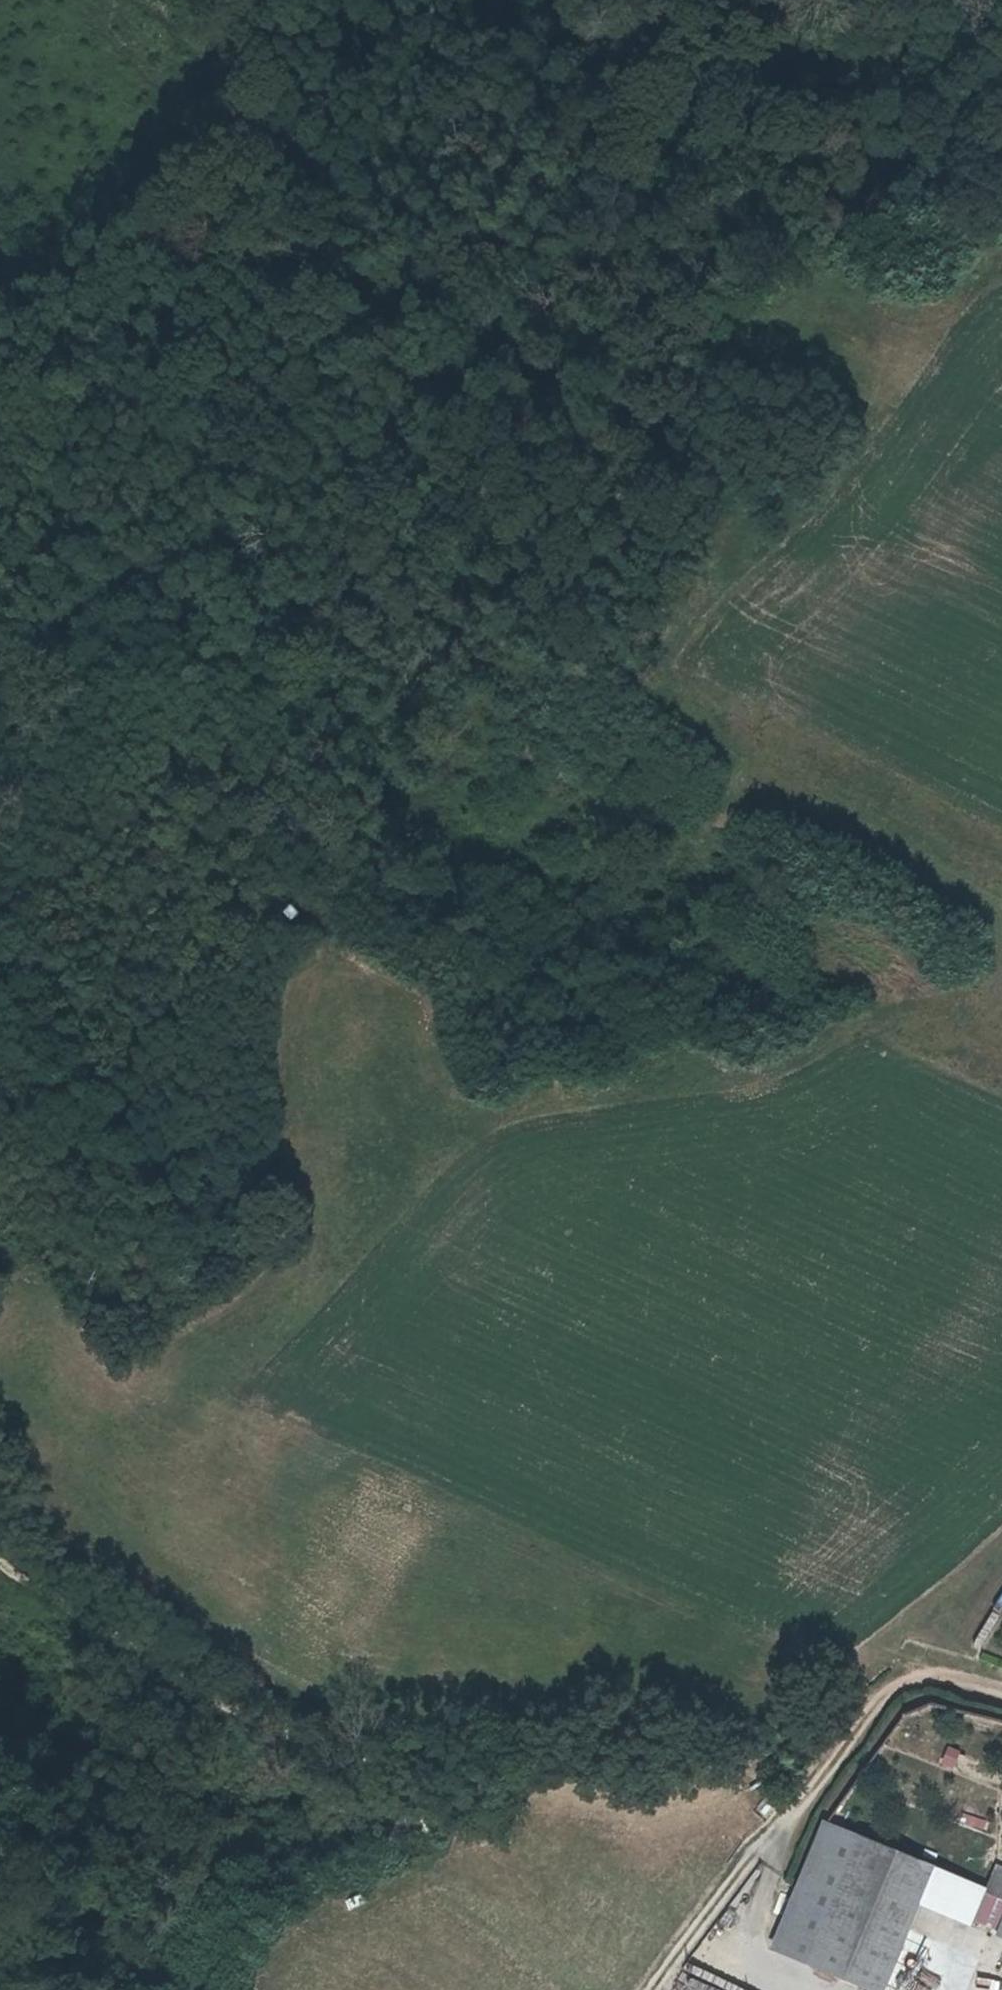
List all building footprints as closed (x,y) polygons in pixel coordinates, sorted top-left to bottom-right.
[(945,1744),(938,1762),(951,1768),(959,1749),(945,1744)] [(838,1892),(912,1925),(921,1903),(966,1922),(969,1915),(995,1926),(1001,1909),(1001,1874),(990,1869),(980,1891),(861,1839),(827,1824),(772,1948),(807,1962),(838,1892)] [(912,1925),(838,1892),(807,1962),(870,1989),(883,1989),(912,1925)] [(995,1926),(992,1931),(1001,1936),(1001,1909),(995,1926)]
